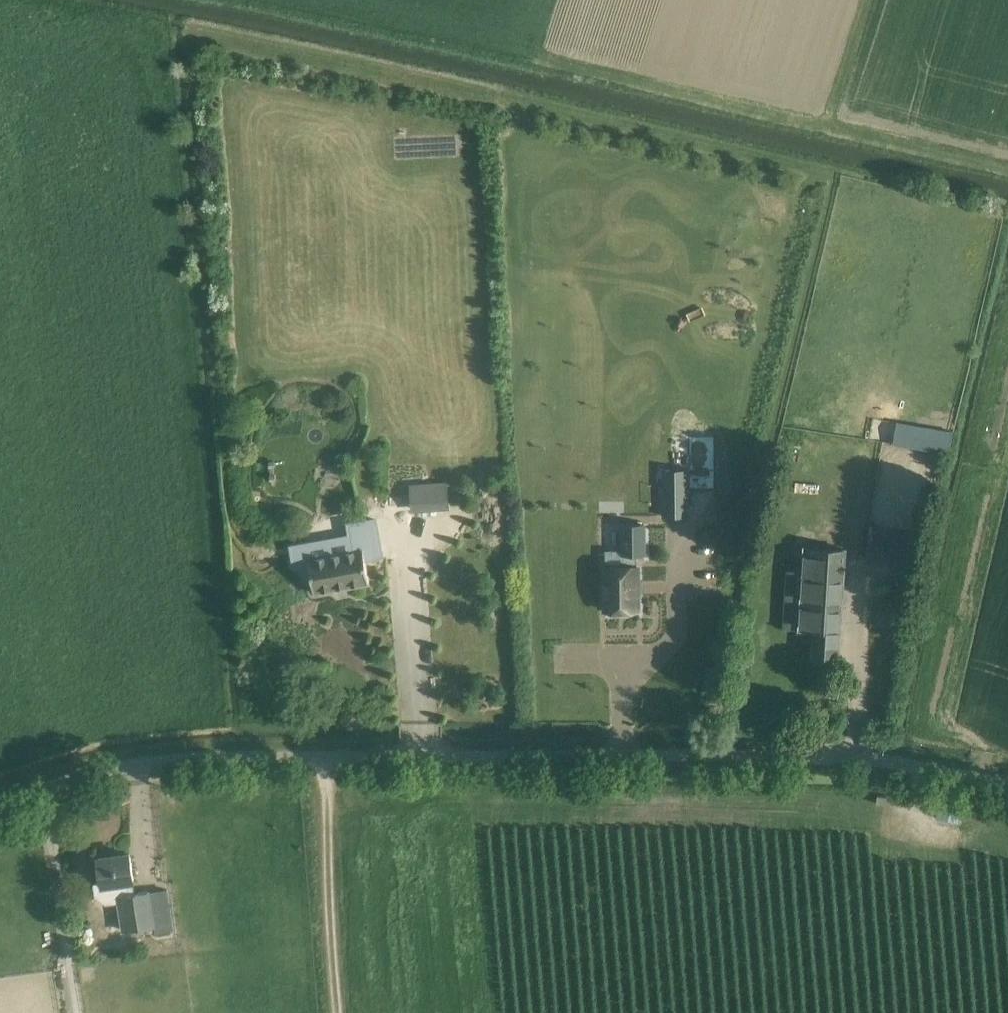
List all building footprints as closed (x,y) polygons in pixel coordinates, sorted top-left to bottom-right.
[(890,442),(947,454),(952,431),(895,419),(890,442)] [(687,469),(663,469),(664,516),(688,515),(687,469)] [(412,508),(449,505),(447,488),(411,491),(412,508)] [(636,567),(636,555),(644,555),(644,524),(623,525),(623,551),(624,567),(606,567),(606,611),(613,610),(613,614),(631,614),(631,610),(638,610),(637,567),(636,567)] [(870,526),(865,560),(913,567),(919,533),(870,526)] [(839,660),(845,567),(846,550),(806,547),(800,629),(807,629),(807,641),(813,642),(811,659),(839,660)] [(363,548),(308,558),(315,593),(370,583),(363,548)] [(107,905),(119,903),(123,931),(155,926),(156,932),(174,929),(168,888),(136,893),(134,881),(135,881),(130,852),(98,858),(101,882),(94,883),(96,896),(107,905)]
